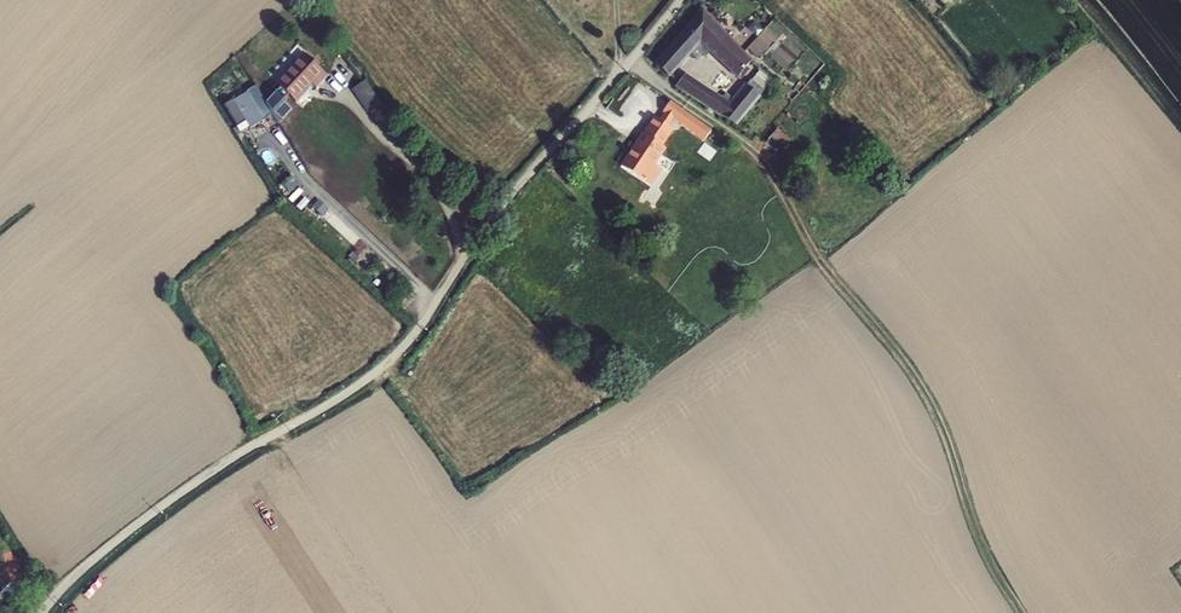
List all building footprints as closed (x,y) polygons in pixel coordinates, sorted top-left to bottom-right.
[(752,60),(702,8),(654,63),(670,78),(671,77),(673,74),(691,54),(699,45),(709,53),(737,79),(738,77),(746,67),(752,60)] [(763,30),(754,23),(748,28),(757,36),(763,30)] [(299,61),(305,54),(307,53),(297,44),(289,53),(297,60),(299,61)] [(699,45),(691,54),(696,59),(702,53),(705,57),(709,53),(699,45)] [(297,60),(275,83),(297,103),(313,85),(317,89),(328,76),(305,54),(299,61),(297,60)] [(746,67),(738,77),(742,80),(749,70),(746,67)] [(760,70),(752,80),(764,91),(773,80),(760,70)] [(673,74),(671,77),(678,85),(680,82),(673,74)] [(722,98),(686,74),(680,82),(678,85),(675,88),(720,117),(721,116),(737,126),(761,97),(760,96),(764,91),(752,80),(751,80),(746,84),(745,84),(732,99),(729,102),(722,98)] [(381,104),(365,81),(352,90),(368,113),(381,104)] [(250,129),(273,115),(256,86),(246,92),(247,93),(233,101),(233,100),(224,105),(237,126),(238,127),(246,122),(250,129)] [(725,93),(722,98),(729,102),(732,99),(725,93)] [(711,131),(670,101),(662,113),(663,114),(659,121),(654,117),(642,133),(641,133),(619,166),(650,187),(662,170),(655,165),(666,149),(662,147),(673,131),(668,127),(672,121),(704,142),(711,131)] [(238,127),(237,126),(233,129),(237,136),(241,134),(238,127)] [(791,140),(777,128),(771,137),(785,148),(791,140)] [(298,185),(293,177),(283,185),(289,192),(298,185)] [(328,209),(319,200),(312,207),(322,216),(328,209)]
